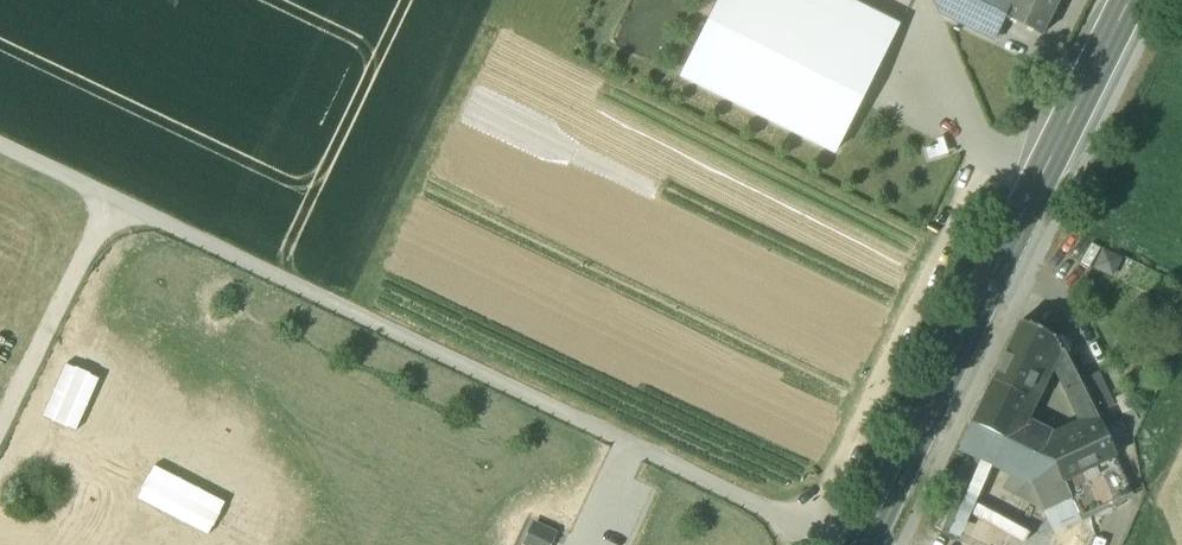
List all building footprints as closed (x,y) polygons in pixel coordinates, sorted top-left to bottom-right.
[(886,47),(795,0),(719,0),(680,73),(830,152),(886,47)] [(940,13),(995,40),(1004,20),(1004,19),(1013,0),(934,0),(940,13)] [(1004,19),(1040,37),(1058,0),(1013,0),(1004,19)] [(1020,322),(991,382),(1026,399),(1054,338),(1020,322)] [(1063,439),(1017,417),(1026,399),(991,382),(959,450),(1031,484),(1063,439)] [(1083,430),(1063,439),(1031,484),(1053,530),(1132,494),(1088,401),(1072,406),(1083,430)] [(559,534),(535,522),(524,544),(553,544),(559,534)]
